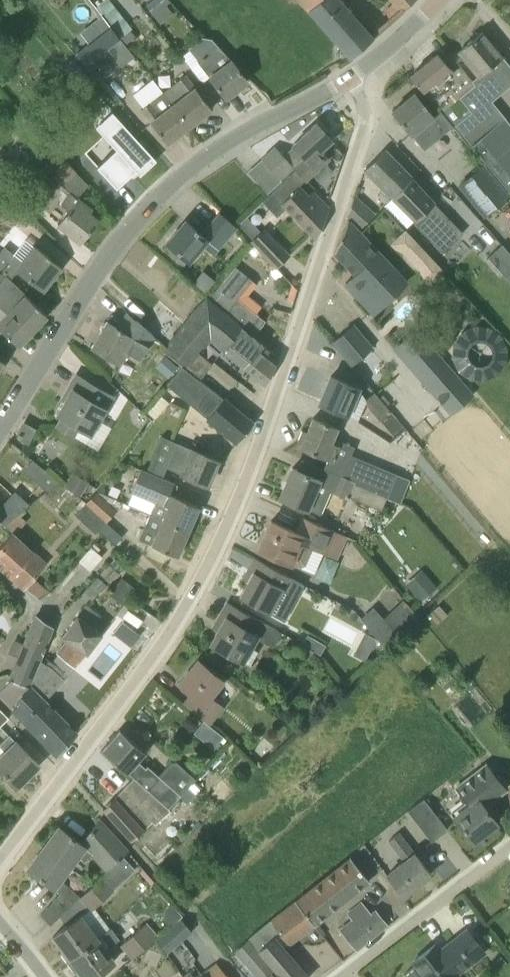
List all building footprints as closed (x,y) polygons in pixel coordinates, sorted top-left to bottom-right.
[(158,19),(174,12),(169,0),(161,0),(152,3),(158,19)] [(350,57),(372,38),(340,0),(301,0),(350,57)] [(396,5),(402,11),(415,0),(392,0),(396,5)] [(103,16),(119,37),(130,28),(114,8),(103,16)] [(119,38),(104,18),(85,33),(92,42),(76,54),(91,73),(113,56),(107,48),(119,38)] [(471,145),(483,134),(468,116),(494,95),(495,97),(496,96),(495,94),(509,81),(509,68),(501,57),(502,56),(482,32),(458,52),(478,76),(472,81),(475,85),(457,100),(469,114),(455,126),(471,145)] [(247,81),(235,66),(231,60),(230,61),(217,45),(197,60),(210,77),(209,77),(225,98),(247,81)] [(410,76),(438,111),(452,126),(453,127),(455,126),(469,114),(457,100),(475,85),(472,81),(460,66),(453,72),(438,54),(410,76)] [(195,88),(185,76),(163,93),(189,126),(211,109),(195,88)] [(152,79),(133,94),(143,108),(141,110),(151,122),(150,122),(155,128),(167,143),(189,126),(163,93),(152,79)] [(392,112),(405,127),(411,135),(412,135),(423,149),(452,126),(438,111),(432,116),(425,107),(426,106),(423,103),(422,104),(414,94),(392,112)] [(112,112),(95,127),(116,150),(97,168),(116,189),(136,172),(140,176),(156,161),(112,112)] [(281,181),(294,169),(305,181),(329,159),(321,151),(332,141),(316,123),(292,145),(305,159),(294,168),(275,147),(261,159),(281,181)] [(483,134),(471,145),(492,171),(509,193),(509,139),(497,123),(483,134)] [(80,242),(98,219),(88,212),(90,208),(77,198),(88,185),(40,134),(23,149),(47,175),(54,169),(60,176),(59,178),(70,192),(60,205),(67,210),(56,224),(80,242)] [(392,196),(411,178),(384,150),(364,170),(392,196)] [(2,188),(19,169),(3,154),(0,158),(0,186),(2,188)] [(501,185),(485,164),(460,185),(485,216),(509,196),(509,195),(501,185)] [(294,169),(281,181),(271,191),(272,192),(262,202),(277,218),(287,207),(316,237),(315,237),(317,238),(329,209),(303,183),(305,181),(294,169)] [(455,225),(411,178),(392,196),(415,220),(413,222),(442,253),(462,233),(455,225)] [(361,229),(374,216),(353,197),(347,215),(361,229)] [(185,221),(166,243),(177,252),(174,256),(183,263),(186,260),(188,262),(202,245),(212,253),(235,227),(231,223),(220,214),(202,235),(185,221)] [(390,267),(361,235),(348,220),(334,252),(355,274),(345,283),(359,298),(390,267)] [(288,254),(266,231),(264,229),(251,242),(275,267),(288,254)] [(491,263),(505,279),(509,275),(509,254),(502,245),(487,258),(491,263)] [(42,251),(35,246),(23,261),(4,246),(0,252),(0,271),(10,279),(18,270),(42,290),(60,267),(49,258),(50,257),(42,251)] [(235,267),(208,299),(242,328),(224,350),(239,362),(245,367),(262,345),(253,337),(265,321),(238,300),(253,282),(235,267)] [(4,332),(18,345),(47,315),(6,277),(0,284),(0,328),(4,332)] [(207,298),(186,325),(207,343),(211,339),(224,350),(242,328),(208,299),(207,298)] [(106,322),(91,347),(109,357),(119,364),(127,352),(140,360),(154,336),(136,320),(128,335),(116,328),(106,322)] [(197,353),(207,343),(186,325),(166,347),(188,365),(185,369),(200,381),(213,366),(197,353)] [(372,349),(353,327),(334,343),(353,365),(372,349)] [(500,368),(501,366),(502,364),(503,362),(504,359),(504,356),(505,354),(505,351),(504,348),(503,346),(502,343),(501,341),(500,338),(498,336),(496,334),(494,333),(491,331),(489,330),(486,329),(484,329),(481,328),(478,328),(475,329),(473,329),(470,330),(468,331),(465,332),(463,334),(461,336),(459,338),(458,340),(457,343),(456,346),(455,348),(455,351),(454,354),(455,356),(455,359),(456,362),(457,364),(458,367),(460,369),(462,371),(464,373),(466,375),(468,376),(471,377),(473,378),(476,378),(479,379),(481,378),(484,378),(487,378),(489,377),(492,375),(494,374),(496,372),(498,370),(500,368)] [(396,348),(431,389),(452,371),(416,330),(396,348)] [(262,345),(245,367),(266,384),(276,363),(278,358),(278,357),(262,345)] [(171,372),(180,361),(165,350),(157,361),(171,372)] [(171,380),(195,401),(191,405),(207,419),(223,399),(200,381),(185,369),(183,367),(171,380)] [(113,396),(93,384),(75,374),(68,388),(71,390),(56,414),(62,417),(56,426),(74,436),(79,427),(91,434),(106,409),(105,408),(113,396)] [(358,388),(349,384),(331,376),(319,403),(337,411),(347,415),(358,388)] [(374,392),(366,399),(363,402),(380,421),(390,412),(374,392)] [(207,419),(222,431),(237,443),(254,423),(223,399),(207,419)] [(301,431),(297,440),(303,443),(301,447),(319,455),(327,458),(323,468),(324,468),(355,481),(354,483),(375,492),(387,497),(396,474),(384,469),(379,467),(352,456),(351,455),(350,459),(335,453),(340,441),(333,438),(337,428),(331,426),(313,418),(306,434),(301,431)] [(27,441),(33,429),(23,424),(17,436),(27,441)] [(199,453),(192,449),(177,443),(166,468),(207,486),(218,461),(199,453)] [(198,506),(174,496),(178,485),(141,468),(130,492),(155,503),(150,515),(187,531),(198,506)] [(354,483),(355,481),(324,468),(319,480),(292,468),(279,498),(307,510),(320,515),(329,491),(348,498),(354,483)] [(41,481),(50,488),(59,481),(48,472),(41,481)] [(64,486),(80,495),(88,482),(72,473),(64,486)] [(106,522),(117,511),(96,492),(85,503),(106,522)] [(96,492),(117,511),(123,504),(96,492)] [(15,506),(7,499),(0,507),(0,523),(3,526),(21,512),(15,506)] [(95,534),(106,522),(85,503),(74,515),(95,534)] [(177,556),(187,531),(150,515),(139,539),(152,545),(177,556)] [(347,536),(300,515),(293,530),(271,521),(258,550),(298,568),(306,565),(313,549),(337,559),(347,536)] [(0,546),(0,567),(11,578),(24,590),(25,589),(37,599),(49,592),(33,579),(46,565),(11,532),(0,546)] [(96,544),(81,555),(89,566),(104,556),(96,544)] [(289,576),(271,567),(254,557),(247,570),(252,573),(239,597),(269,613),(289,576)] [(406,581),(422,599),(438,584),(422,567),(406,581)] [(107,585),(98,577),(84,593),(93,601),(107,585)] [(282,633),(245,612),(228,602),(214,628),(219,630),(211,644),(243,661),(256,638),(273,648),(282,633)] [(373,612),(363,621),(385,645),(418,616),(405,602),(382,622),(373,612)] [(55,663),(51,667),(66,676),(87,653),(102,634),(94,628),(100,618),(85,606),(77,616),(77,615),(62,636),(68,640),(58,654),(60,656),(55,663)] [(39,660),(51,627),(35,616),(11,677),(7,674),(0,677),(0,695),(11,706),(19,698),(28,687),(39,660)] [(365,631),(354,651),(365,658),(377,638),(365,631)] [(51,667),(39,660),(28,687),(19,698),(21,700),(13,710),(58,756),(60,754),(77,734),(58,715),(44,701),(66,676),(51,667)] [(191,694),(184,703),(209,724),(222,708),(209,698),(223,680),(198,660),(179,684),(191,694)] [(9,718),(0,710),(0,727),(9,718)] [(133,778),(154,797),(167,808),(195,779),(176,762),(170,762),(159,775),(147,765),(145,768),(137,760),(145,751),(119,729),(101,749),(133,778)] [(0,744),(0,749),(4,753),(0,757),(0,770),(17,787),(39,765),(9,735),(0,744)] [(481,804),(490,797),(503,787),(488,767),(475,777),(460,790),(471,804),(454,817),(473,842),(473,841),(471,838),(483,829),(485,832),(496,823),(481,804)] [(171,811),(167,808),(154,797),(133,778),(119,793),(121,794),(116,798),(115,798),(103,809),(131,841),(152,822),(155,826),(171,811)] [(208,794),(219,805),(234,791),(223,779),(208,794)] [(447,830),(433,811),(424,799),(408,811),(432,842),(447,830)] [(129,850),(115,835),(100,819),(81,844),(59,827),(43,848),(69,867),(83,848),(106,872),(129,850)] [(431,874),(419,858),(415,853),(399,833),(389,841),(404,861),(386,875),(402,896),(431,874)] [(60,893),(40,915),(50,925),(65,911),(79,898),(80,897),(60,880),(69,867),(43,848),(28,868),(60,893)] [(351,858),(295,902),(313,925),(369,881),(351,858)] [(101,877),(80,897),(79,898),(92,911),(114,890),(101,877)] [(281,976),(307,976),(283,949),(313,925),(295,902),(250,938),(281,976)] [(347,915),(351,920),(356,926),(344,936),(355,949),(386,923),(376,911),(372,914),(362,902),(347,915)] [(53,936),(70,960),(98,939),(80,916),(53,936)] [(164,954),(174,947),(189,934),(177,920),(153,941),(164,954)] [(155,939),(144,925),(121,945),(133,958),(155,939)] [(106,950),(120,940),(112,929),(98,939),(70,960),(83,976),(93,976),(114,962),(106,950)] [(416,965),(403,975),(405,976),(452,976),(484,952),(467,930),(440,951),(435,944),(413,961),(416,965)] [(250,938),(235,951),(257,976),(281,976),(250,938)] [(217,964),(202,976),(228,976),(217,964)]
